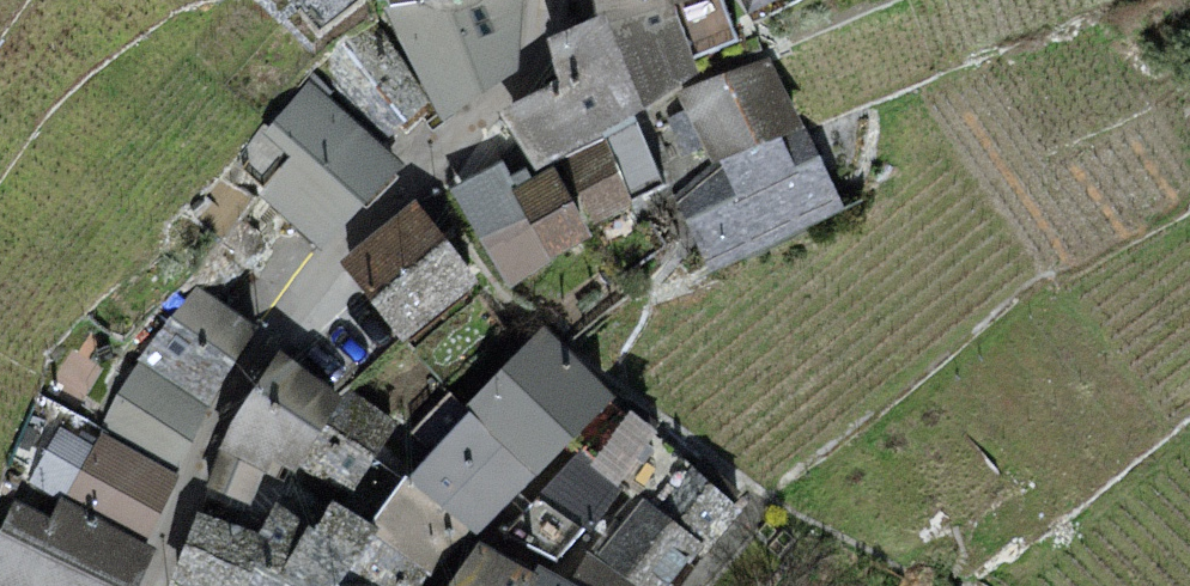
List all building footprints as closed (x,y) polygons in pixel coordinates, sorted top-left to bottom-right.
[(516,0),(426,0),(389,5),(381,7),(443,106),(512,60),(516,0)] [(593,15),(603,11),(605,19),(674,1),(679,0),(590,0),(593,15)] [(696,70),(674,1),(605,19),(603,11),(593,15),(553,33),(566,83),(503,115),(534,168),(696,70)] [(381,141),(424,102),(371,21),(315,62),(381,141)] [(803,124),(768,57),(678,91),(712,162),(803,124)] [(310,243),(394,158),(310,77),(263,132),(289,157),(257,194),(310,243)] [(844,206),(803,124),(712,162),(675,193),(709,271),(844,206)] [(630,202),(604,137),(560,159),(594,223),(630,202)] [(508,287),(550,259),(510,188),(515,185),(502,159),(450,187),(508,287)] [(590,233),(553,163),(510,188),(550,259),(590,233)] [(422,210),(345,272),(362,293),(397,337),(400,341),(478,280),(422,210)] [(256,323),(197,284),(138,360),(208,404),(256,323)] [(545,323),(464,408),(539,470),(612,391),(545,323)] [(293,468),(337,394),(291,359),(281,352),(220,452),(266,474),(274,456),(293,468)] [(179,470),(208,404),(138,360),(100,430),(179,470)] [(398,420),(346,385),(337,394),(293,468),(350,494),(386,433),(392,436),(398,420)] [(477,535),(539,470),(464,408),(405,476),(470,529),(477,535)] [(65,499),(93,443),(59,423),(26,482),(58,500),(60,496),(65,499)] [(145,536),(179,470),(100,430),(93,443),(65,499),(145,536)] [(619,488),(574,452),(503,533),(556,564),(619,488)] [(741,508),(690,465),(657,508),(703,545),(708,549),(741,508)] [(431,577),(470,529),(405,476),(373,523),(369,528),(374,533),(426,573),(431,577)] [(374,533),(369,528),(373,523),(332,495),(313,525),(305,521),(278,574),(297,585),(332,585),(374,533)] [(145,536),(65,499),(60,496),(58,500),(51,515),(12,496),(0,522),(0,585),(125,585),(148,537),(145,536)] [(657,508),(643,496),(595,557),(634,585),(671,585),(703,545),(657,508)] [(278,574),(305,521),(276,500),(256,531),(269,537),(255,562),(278,574)] [(256,531),(202,512),(176,579),(187,585),(242,585),(255,562),(269,537),(256,531)] [(426,573),(374,533),(332,585),(417,585),(426,573)] [(446,585),(531,585),(539,571),(533,569),(477,540),(446,585)] [(595,557),(586,549),(568,581),(577,585),(634,585),(595,557)] [(278,574),(255,562),(242,585),(297,585),(278,574)] [(538,563),(533,569),(539,571),(531,585),(577,585),(538,563)]
